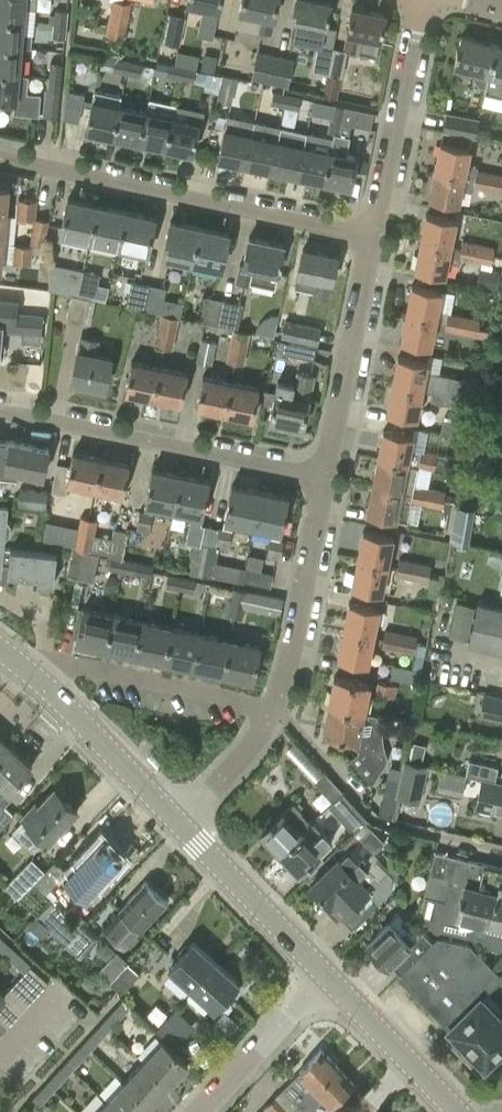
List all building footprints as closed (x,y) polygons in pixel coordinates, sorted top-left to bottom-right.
[(25,20),(26,7),(37,8),(38,0),(0,0),(0,18),(25,20)] [(124,0),(113,0),(106,33),(116,35),(124,0)] [(127,0),(124,0),(116,35),(125,37),(133,1),(127,0)] [(202,21),(199,34),(215,37),(222,0),(188,0),(187,4),(205,8),(202,21)] [(241,12),(238,26),(272,33),(279,0),(243,0),(241,12)] [(326,46),(334,48),(338,27),(326,25),(331,2),(320,0),(297,0),(292,20),(318,26),(314,43),(326,46)] [(345,49),(345,50),(349,51),(359,53),(378,57),(381,40),(387,14),(354,7),(345,49)] [(55,23),(67,24),(69,10),(57,9),(56,14),(51,13),(50,22),(55,23)] [(172,12),(165,41),(181,45),(187,15),(172,12)] [(24,33),(25,20),(0,18),(0,45),(22,47),(22,46),(32,47),(33,34),(24,33)] [(67,24),(55,23),(53,37),(66,38),(67,24)] [(490,74),(497,44),(462,36),(455,66),(490,74)] [(497,44),(490,74),(486,92),(501,95),(501,45),(497,44)] [(20,74),(22,47),(0,45),(0,72),(20,74)] [(270,82),(276,57),(258,53),(253,79),(270,82)] [(202,70),(214,72),(217,59),(205,57),(202,69),(202,70)] [(276,57),(270,82),(288,86),(299,89),(303,72),(299,71),(301,62),(276,57)] [(115,70),(128,72),(130,60),(117,58),(115,70)] [(144,63),(130,60),(128,72),(142,75),(144,63)] [(50,77),(63,78),(64,63),(51,62),(50,77)] [(169,76),(181,78),(184,66),(172,63),(169,76)] [(197,68),(184,66),(181,78),(194,81),(197,68)] [(20,74),(0,72),(0,100),(15,101),(14,112),(40,114),(42,93),(28,92),(29,75),(20,74)] [(325,95),(338,98),(340,89),(342,76),(329,73),(328,73),(323,95),(325,95)] [(63,78),(50,77),(49,89),(46,89),(43,117),(58,118),(63,78)] [(258,95),(261,83),(248,80),(245,92),(258,95)] [(114,137),(120,108),(123,95),(95,89),(87,131),(114,137)] [(79,122),(85,94),(67,91),(65,119),(79,122)] [(273,103),(285,106),(288,94),(275,91),(273,103)] [(303,98),(288,94),(285,106),(300,110),(303,98)] [(149,103),(141,142),(167,148),(176,103),(150,98),(149,103)] [(114,137),(141,142),(149,103),(136,100),(134,111),(120,108),(114,137)] [(176,103),(167,148),(194,153),(203,109),(176,103)] [(333,117),(344,120),(341,134),(335,132),(335,133),(336,134),(332,152),(331,152),(325,181),(352,186),(358,157),(347,155),(351,137),(350,136),(352,124),(372,128),(375,113),(335,105),(333,117)] [(344,120),(333,117),(329,132),(335,133),(335,132),(341,134),(344,120)] [(444,132),(477,138),(479,125),(446,119),(444,132)] [(254,125),(246,164),(272,170),(281,126),(256,121),(255,125),(254,125)] [(246,164),(254,125),(240,122),(238,132),(225,129),(219,159),(246,164)] [(281,126),(272,170),(299,175),(307,137),(308,132),(281,126)] [(307,137),(299,175),(325,181),(331,152),(318,149),(319,140),(307,137)] [(477,178),(475,186),(491,189),(494,174),(478,171),(479,165),(468,163),(471,148),(442,143),(436,170),(477,178)] [(475,186),(477,178),(436,170),(431,199),(460,205),(463,189),(474,191),(475,186)] [(494,174),(491,189),(501,192),(501,175),(494,174)] [(10,187),(0,186),(0,214),(7,215),(10,187)] [(18,215),(37,217),(39,200),(20,198),(18,215)] [(90,241),(98,205),(69,199),(61,234),(90,241)] [(98,205),(90,241),(119,247),(127,211),(98,205)] [(127,211),(119,247),(148,253),(156,217),(127,211)] [(0,214),(0,242),(4,243),(5,242),(15,243),(18,216),(0,214)] [(428,214),(422,242),(451,248),(457,219),(428,214)] [(51,221),(37,218),(31,243),(46,246),(51,221)] [(193,262),(201,227),(171,221),(164,256),(193,262)] [(201,227),(193,262),(222,269),(230,233),(201,227)] [(237,282),(252,285),(253,283),(276,288),(280,273),(278,273),(284,245),(250,237),(244,265),(241,264),(237,282)] [(462,250),(460,258),(461,258),(477,261),(478,253),(480,244),(464,240),(462,250)] [(422,242),(416,270),(446,276),(449,260),(459,262),(460,258),(462,250),(451,248),(422,242)] [(33,264),(35,245),(16,243),(14,262),(33,264)] [(478,253),(477,261),(493,264),(494,256),(496,248),(496,247),(480,244),(478,253)] [(304,249),(298,275),(295,287),(315,291),(313,296),(329,299),(338,256),(304,249)] [(79,295),(84,271),(49,263),(49,289),(72,293),(79,295)] [(482,268),(479,285),(496,288),(499,271),(482,268)] [(84,271),(79,295),(94,298),(100,274),(84,271)] [(145,310),(150,284),(132,281),(126,306),(145,310)] [(145,310),(155,312),(160,313),(165,288),(150,284),(145,310)] [(413,286),(408,314),(446,321),(445,329),(461,332),(464,315),(449,312),(452,295),(442,293),(442,291),(413,286)] [(94,298),(79,295),(72,293),(66,321),(83,324),(84,321),(91,323),(96,298),(94,298)] [(225,300),(206,296),(201,320),(219,324),(225,300)] [(42,316),(16,314),(17,302),(0,300),(0,349),(2,332),(24,334),(23,341),(40,343),(42,316)] [(219,324),(238,327),(243,303),(225,300),(219,324)] [(160,313),(155,312),(153,323),(160,325),(156,345),(164,347),(170,315),(162,314),(160,313)] [(269,333),(274,318),(261,314),(256,329),(269,333)] [(408,314),(402,342),(431,347),(435,329),(445,331),(445,329),(446,321),(408,314)] [(170,315),(164,347),(172,348),(179,317),(170,315)] [(464,315),(461,332),(486,337),(488,329),(478,327),(480,318),(464,315)] [(318,344),(321,327),(285,320),(281,336),(318,344)] [(235,362),(242,330),(234,329),(227,360),(235,362)] [(242,330),(235,362),(243,364),(250,332),(242,330)] [(212,364),(217,342),(201,338),(196,361),(212,364)] [(316,345),(290,340),(278,338),(276,351),(314,357),(316,345)] [(105,388),(111,359),(94,355),(97,342),(81,339),(72,381),(105,388)] [(399,357),(393,385),(423,391),(432,392),(431,399),(447,402),(449,389),(465,393),(468,380),(436,373),(426,371),(428,363),(426,362),(399,357)] [(154,398),(160,368),(132,362),(126,392),(154,398)] [(160,368),(154,398),(182,403),(188,374),(160,368)] [(298,372),(296,386),(279,382),(277,392),(267,390),(264,404),(273,405),(269,421),(304,428),(315,375),(298,372)] [(225,412),(231,383),(203,377),(197,406),(225,412)] [(231,383),(225,412),(253,418),(259,389),(231,383)] [(393,385),(388,413),(417,418),(423,391),(393,385)] [(449,389),(447,402),(463,405),(465,393),(449,389)] [(384,430),(379,458),(420,466),(451,472),(459,473),(460,465),(435,461),(437,451),(421,448),(420,452),(411,450),(413,436),(384,430)] [(49,448),(11,440),(10,442),(0,441),(0,485),(3,485),(3,482),(16,483),(16,476),(18,476),(19,470),(43,475),(49,448)] [(96,489),(102,459),(74,453),(71,466),(57,463),(51,498),(65,500),(68,483),(96,489)] [(411,502),(412,502),(427,505),(431,489),(416,487),(420,466),(379,458),(373,486),(413,494),(411,502)] [(102,459),(96,489),(124,495),(130,465),(102,459)] [(174,510),(182,475),(153,469),(146,504),(174,510)] [(449,481),(459,483),(460,473),(459,473),(451,472),(449,481)] [(203,573),(213,526),(205,525),(201,524),(203,516),(211,481),(182,475),(174,510),(194,514),(192,521),(189,541),(197,542),(191,571),(203,573)] [(254,526),(261,492),(232,486),(225,520),(254,526)] [(412,502),(411,502),(413,494),(373,486),(368,514),(408,522),(412,502)] [(47,506),(48,490),(21,488),(19,504),(47,506)] [(431,489),(427,505),(443,508),(445,500),(446,492),(431,489)] [(261,492),(254,526),(282,532),(289,498),(261,492)] [(449,513),(451,501),(445,500),(443,508),(442,512),(449,513)] [(468,507),(456,505),(449,540),(461,542),(468,507)] [(57,553),(4,548),(5,539),(11,534),(12,525),(7,520),(9,508),(0,507),(0,576),(2,576),(2,573),(39,577),(38,582),(54,584),(57,553)] [(149,533),(153,515),(140,512),(136,530),(149,533)] [(79,533),(95,536),(98,521),(82,518),(80,528),(79,533)] [(76,546),(79,533),(80,528),(46,521),(43,539),(76,546)] [(213,526),(203,573),(215,575),(220,547),(229,549),(233,530),(219,528),(213,526)] [(121,557),(126,531),(114,529),(109,555),(121,557)] [(358,559),(388,565),(393,537),(364,531),(358,559)] [(95,536),(79,533),(76,546),(75,549),(91,552),(95,536)] [(280,559),(284,540),(271,537),(267,557),(280,559)] [(77,576),(83,551),(74,549),(67,574),(77,576)] [(77,576),(88,579),(94,553),(83,551),(77,576)] [(122,571),(125,559),(111,556),(109,568),(122,571)] [(399,557),(396,574),(412,578),(415,560),(399,557)] [(125,559),(122,571),(136,573),(138,562),(125,559)] [(388,565),(358,559),(353,588),(382,593),(388,565)] [(431,563),(415,560),(412,578),(428,581),(430,571),(431,563)] [(270,586),(273,574),(247,569),(245,581),(270,586)] [(180,590),(182,578),(169,576),(166,588),(180,590)] [(182,578),(180,590),(193,593),(195,581),(182,578)] [(234,588),(231,604),(238,605),(238,601),(244,602),(247,591),(234,588)] [(231,604),(228,615),(241,618),(244,602),(238,601),(238,605),(231,604)] [(474,605),(458,601),(449,634),(466,638),(474,605)] [(344,631),(374,637),(379,609),(350,603),(344,631)] [(469,645),(501,653),(501,608),(480,603),(469,645)] [(106,649),(113,615),(83,609),(76,642),(106,649)] [(113,615),(106,649),(136,655),(143,621),(113,615)] [(143,621),(136,655),(165,661),(172,627),(143,621)] [(172,627),(165,661),(194,667),(201,633),(172,627)] [(385,629),(381,646),(398,649),(401,632),(385,629)] [(374,637),(344,631),(339,659),(368,665),(374,637)] [(398,649),(414,652),(417,635),(401,632),(398,649)] [(201,633),(194,667),(223,673),(230,639),(201,633)] [(230,639),(223,673),(253,679),(260,646),(230,639)] [(413,681),(416,668),(393,664),(390,676),(413,681)] [(329,706),(385,718),(385,716),(364,712),(369,685),(335,678),(329,706)] [(395,697),(397,684),(377,681),(375,694),(395,697)] [(485,692),(480,716),(501,721),(501,696),(485,692)] [(385,718),(329,706),(323,735),(347,740),(355,745),(360,751),(349,761),(372,786),(389,758),(387,754),(386,747),(384,741),(384,732),(384,725),(385,718)] [(10,747),(0,738),(0,758),(10,747)] [(427,743),(415,740),(411,761),(422,764),(427,743)] [(31,767),(10,747),(0,758),(0,830),(14,814),(4,805),(14,795),(10,790),(31,767)] [(482,779),(496,783),(500,767),(471,759),(467,774),(482,778),(482,779)] [(430,765),(405,760),(397,797),(421,802),(430,765)] [(390,768),(387,781),(386,789),(385,791),(396,793),(401,770),(390,768)] [(437,784),(462,785),(462,769),(438,768),(437,784)] [(333,802),(343,792),(324,771),(313,780),(333,802)] [(482,779),(475,808),(501,814),(501,786),(496,785),(496,783),(482,779)] [(49,841),(78,811),(53,788),(37,806),(34,803),(22,816),(25,819),(14,831),(34,849),(45,837),(49,841)] [(353,830),(367,817),(343,792),(333,802),(329,805),(353,830)] [(382,793),(376,811),(394,816),(399,798),(382,793)] [(280,853),(312,821),(303,811),(294,801),(261,833),(280,853)] [(312,821),(280,853),(299,872),(331,841),(322,832),(312,821)] [(351,928),(379,902),(391,891),(363,862),(383,843),(370,829),(311,885),(329,905),(328,908),(336,917),(340,916),(351,928)] [(86,897),(125,855),(103,835),(80,860),(91,870),(75,886),(86,897)] [(478,939),(501,951),(501,869),(435,854),(421,912),(442,917),(441,922),(472,929),(470,936),(477,938),(478,939)] [(32,858),(5,885),(18,898),(19,898),(35,882),(34,882),(45,871),(32,858)] [(45,871),(34,882),(46,894),(67,872),(55,860),(45,871)] [(142,930),(168,901),(146,881),(105,926),(120,940),(135,923),(142,930)] [(403,904),(409,898),(408,890),(402,884),(392,895),(403,904)] [(51,900),(37,916),(64,942),(77,928),(69,920),(70,919),(55,904),(51,900)] [(81,925),(87,919),(79,911),(70,919),(69,920),(77,928),(81,925)] [(414,940),(405,931),(402,935),(389,922),(367,944),(388,966),(391,963),(401,974),(433,943),(422,932),(414,940)] [(84,927),(81,925),(77,928),(64,942),(79,956),(97,936),(85,926),(84,927)] [(3,953),(11,946),(0,936),(0,950),(3,953)] [(438,938),(434,942),(433,943),(401,974),(402,974),(399,976),(449,1028),(449,1029),(481,998),(501,977),(470,945),(438,938)] [(192,989),(216,962),(193,941),(169,968),(192,989)] [(139,947),(110,981),(121,992),(139,972),(157,951),(148,944),(142,950),(139,947)] [(11,946),(3,953),(24,972),(30,965),(31,964),(11,946)] [(110,981),(139,947),(138,946),(127,959),(118,952),(100,973),(110,981)] [(216,962),(192,989),(214,1009),(239,982),(216,962)] [(23,973),(41,990),(48,982),(30,965),(24,972),(23,973)] [(15,982),(33,999),(41,990),(23,973),(15,982)] [(8,991),(25,1007),(33,999),(15,982),(8,991)] [(17,1016),(25,1007),(8,991),(6,993),(0,999),(17,1016)] [(481,998),(449,1029),(485,1066),(501,1049),(501,1013),(499,1016),(481,998)] [(10,1024),(17,1016),(0,999),(0,1014),(10,1024)] [(103,1023),(110,1029),(129,1009),(122,1002),(103,1023)] [(193,1055),(179,1042),(196,1025),(178,1007),(169,1017),(168,1016),(167,1017),(164,1014),(157,1021),(160,1024),(155,1029),(188,1059),(193,1055)] [(3,1032),(10,1024),(0,1014),(0,1030),(3,1032)] [(85,1043),(92,1049),(110,1029),(103,1023),(85,1043)] [(187,1063),(163,1040),(144,1060),(168,1083),(187,1063)] [(66,1063),(73,1069),(92,1049),(85,1043),(66,1063)] [(337,1066),(322,1051),(283,1088),(266,1105),(273,1111),(291,1111),(299,1104),(337,1066)] [(168,1083),(144,1060),(125,1080),(150,1103),(168,1083)] [(48,1083),(55,1089),(73,1069),(66,1063),(48,1083)] [(314,1110),(324,1099),(330,1105),(353,1082),(337,1066),(299,1104),(291,1111),(316,1111),(314,1110)] [(150,1103),(125,1080),(107,1100),(119,1111),(142,1111),(150,1103)] [(45,1100),(55,1089),(48,1083),(29,1104),(39,1111),(43,1111),(50,1105),(45,1100)] [(107,1100),(96,1111),(119,1111),(107,1100)]
